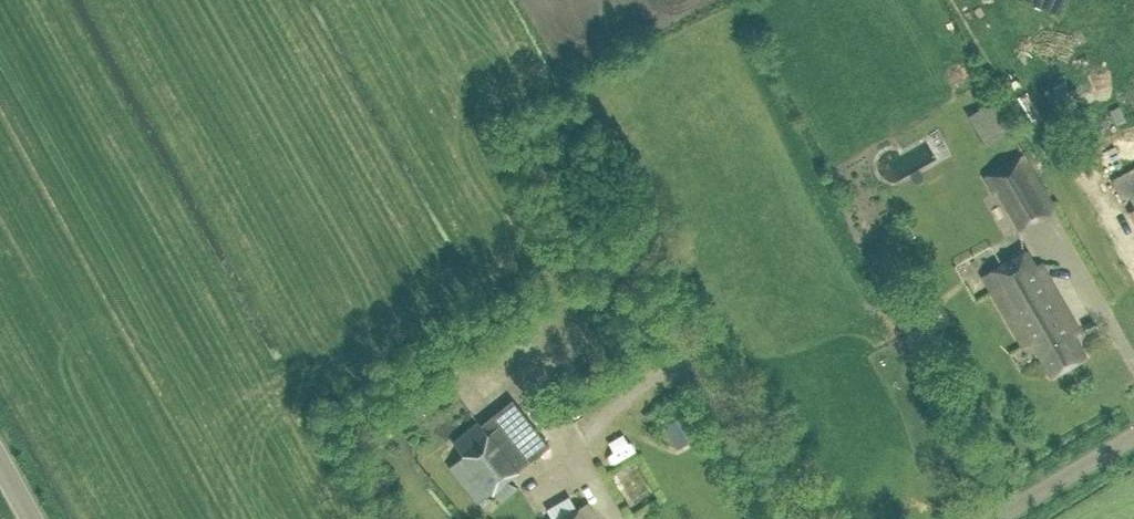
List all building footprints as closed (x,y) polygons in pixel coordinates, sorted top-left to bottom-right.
[(1001,100),(975,106),(981,131),(1007,126),(1001,100)] [(1024,155),(984,177),(994,193),(998,190),(1020,228),(1054,209),(1024,155)] [(1114,180),(1124,198),(1130,194),(1133,201),(1133,170),(1114,180)] [(1021,253),(982,276),(1023,347),(1031,342),(1051,376),(1085,357),(1073,335),(1080,332),(1040,263),(1031,268),(1021,253)] [(1087,333),(1097,328),(1093,318),(1082,323),(1087,333)] [(688,407),(673,416),(687,440),(703,431),(688,407)] [(487,431),(478,420),(452,443),(456,446),(461,452),(460,453),(462,455),(446,466),(477,503),(491,493),(492,492),(499,501),(517,487),(513,485),(508,483),(507,481),(518,472),(518,471),(536,456),(506,419),(488,433),(487,431)] [(648,474),(634,480),(627,464),(616,469),(631,504),(656,493),(648,474)] [(587,503),(560,518),(597,518),(587,503)]
